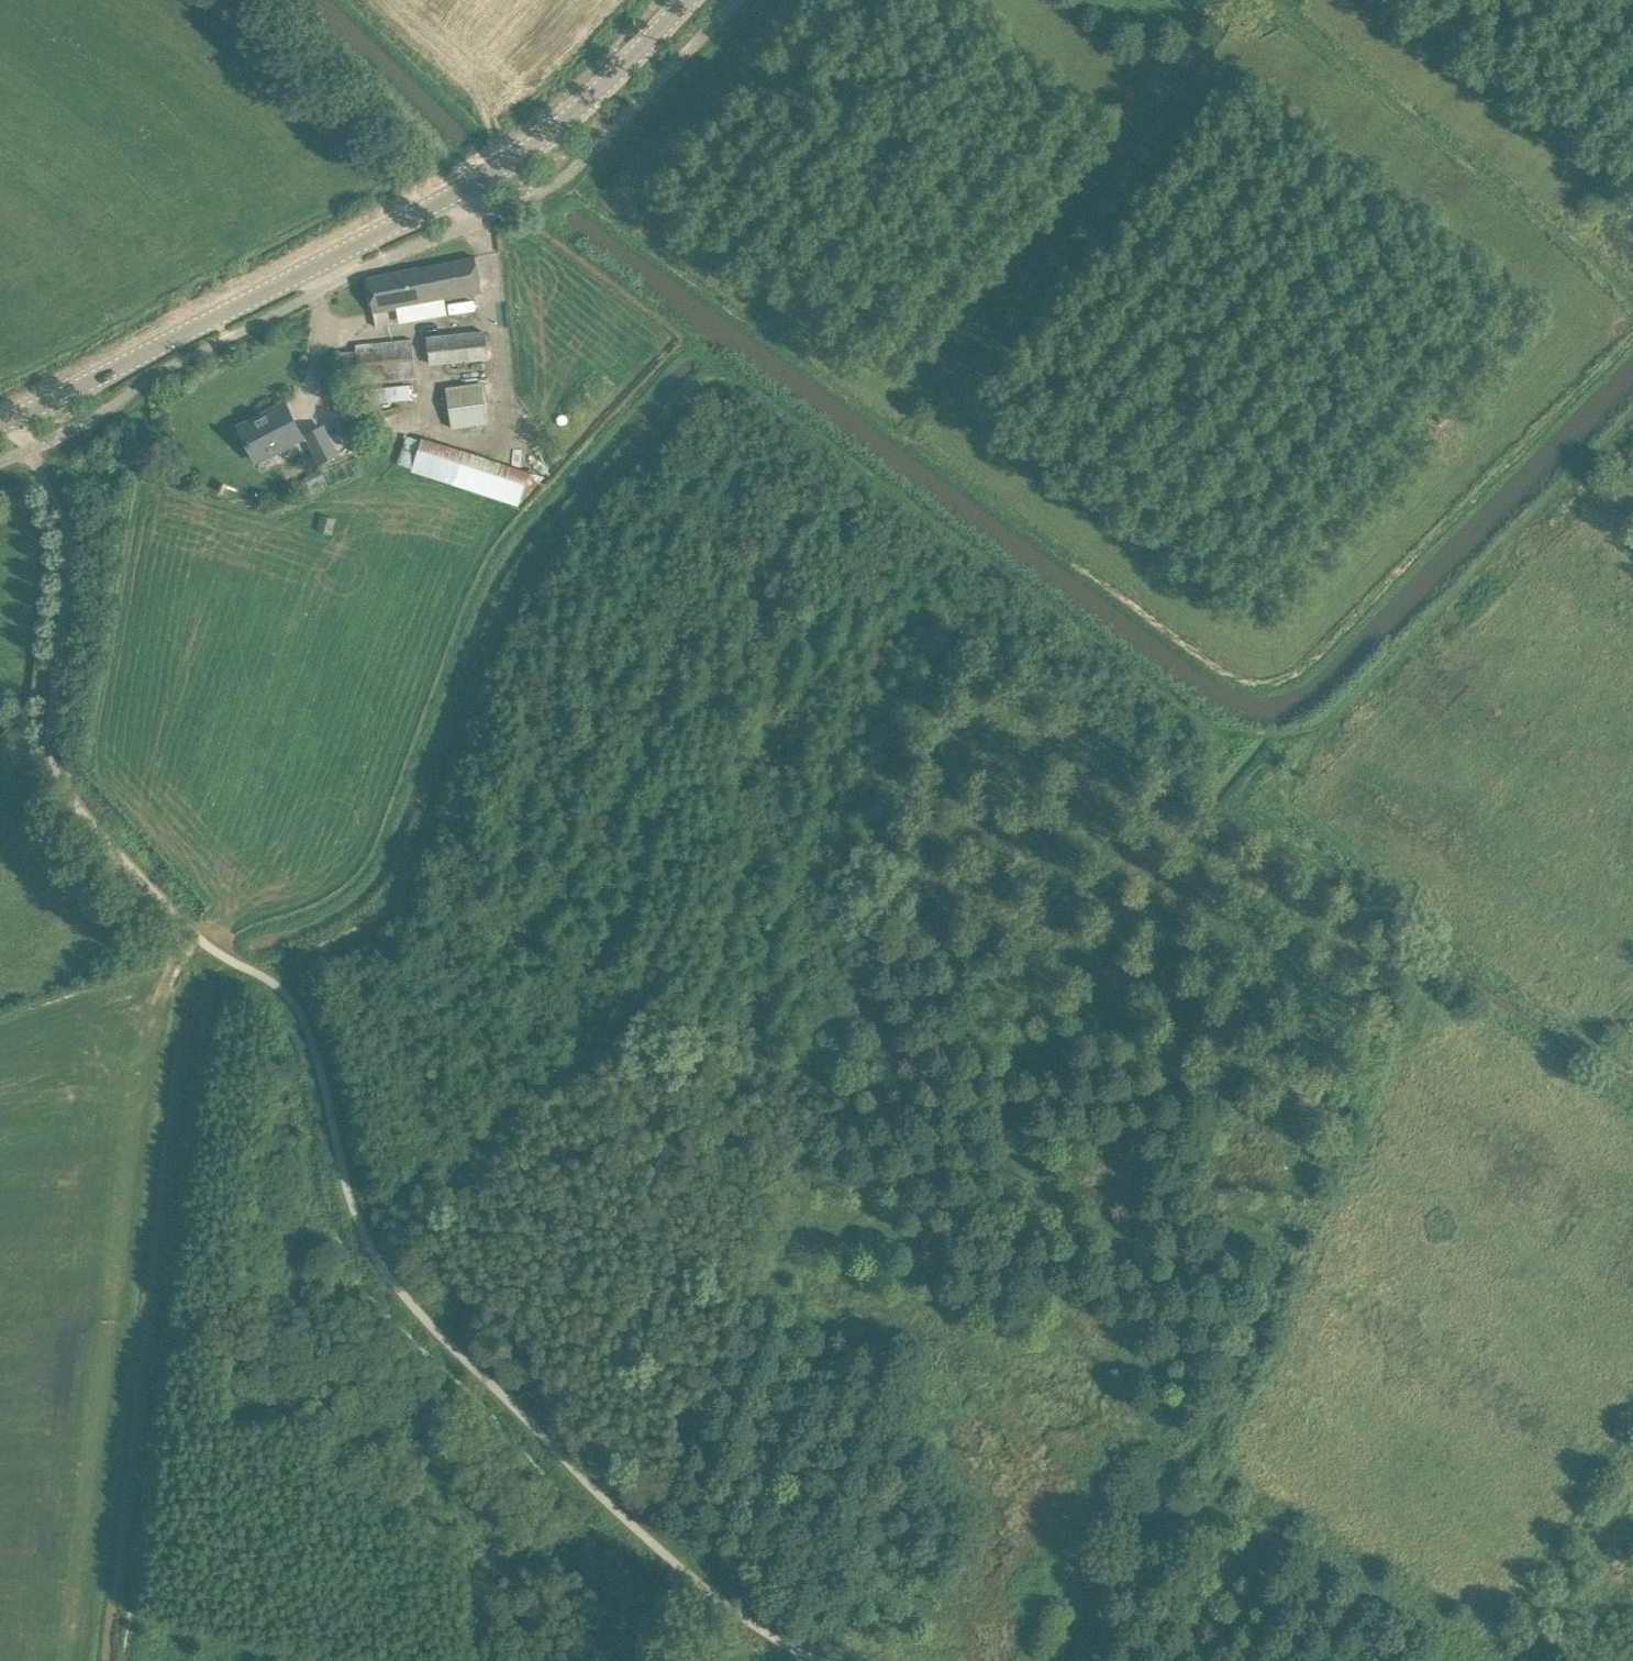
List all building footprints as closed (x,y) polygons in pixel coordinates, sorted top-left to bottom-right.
[(483,291),(476,256),(367,278),(374,311),(483,291)] [(484,330),(425,337),(428,364),(487,358),(484,330)] [(341,377),(358,376),(358,378),(414,375),(412,341),(356,344),(356,350),(340,351),(341,377)] [(482,382),(447,387),(453,428),(489,423),(482,382)] [(364,389),(366,403),(395,400),(393,386),(364,389)] [(372,430),(362,406),(343,414),(357,449),(324,463),(333,485),(385,463),(372,430)] [(304,437),(289,408),(260,422),(257,418),(239,427),(257,461),(304,437)] [(323,427),(308,435),(321,462),(337,454),(323,427)] [(409,466),(418,437),(407,434),(398,463),(409,466)] [(527,468),(420,436),(409,471),(516,503),(527,468)] [(321,470),(307,477),(312,487),(325,480),(321,470)] [(321,516),(318,531),(332,533),(334,518),(321,516)] [(12,811),(8,816),(15,821),(19,816),(12,811)]
